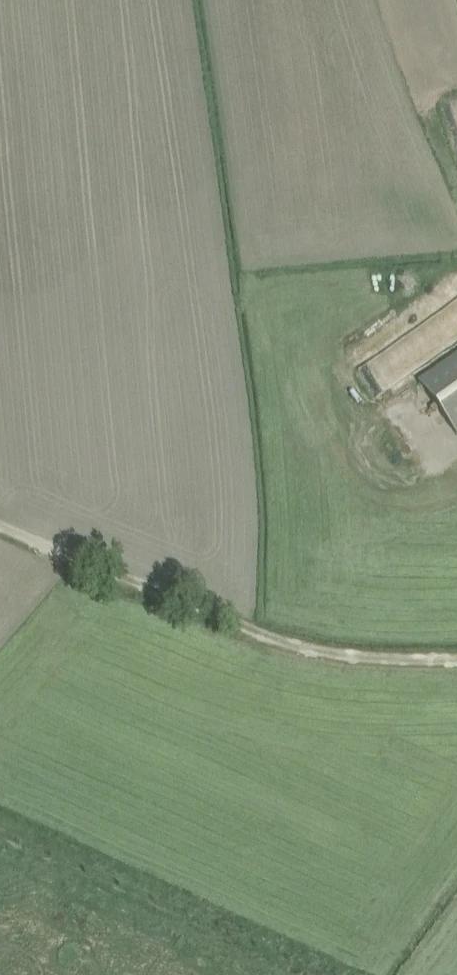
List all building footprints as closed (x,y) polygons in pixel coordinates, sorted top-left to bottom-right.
[(359,369),(377,396),(456,339),(456,298),(359,369)] [(456,435),(456,354),(419,381),(456,435)]
